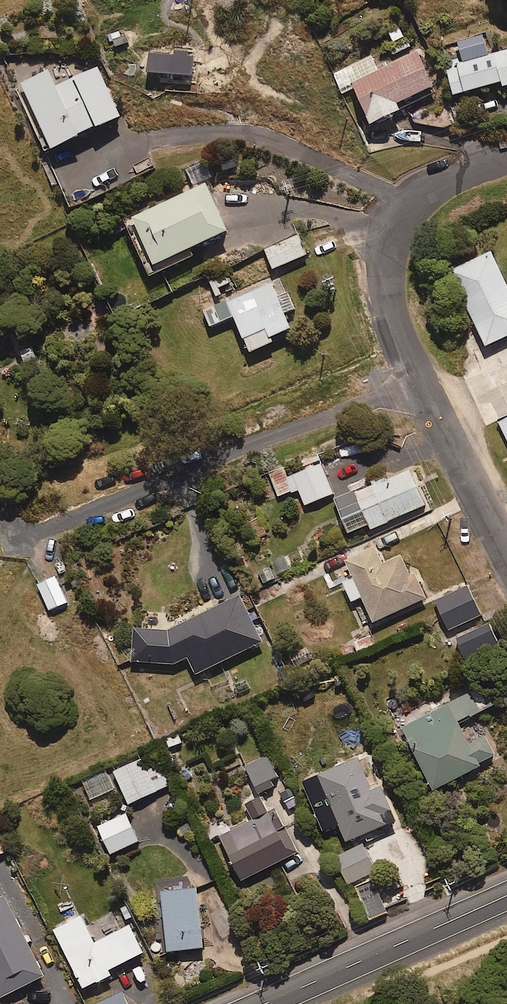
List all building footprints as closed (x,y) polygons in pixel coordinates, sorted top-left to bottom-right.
[(502,86),(506,85),(506,49),(487,55),(482,34),(457,41),(461,58),(444,63),(453,94),(501,81),(502,86)] [(342,92),(353,87),(371,124),(404,108),(436,92),(416,51),(378,70),(371,55),(333,74),(342,92)] [(60,84),(52,68),(23,83),(25,85),(16,89),(48,150),(56,146),(57,148),(86,133),(85,132),(102,123),(103,126),(125,115),(100,66),(60,84)] [(137,216),(160,264),(234,229),(211,180),(137,216)] [(266,248),(275,268),(310,253),(301,232),(266,248)] [(506,335),(506,286),(490,252),(449,271),(485,346),(506,335)] [(230,275),(221,280),(217,272),(208,276),(217,295),(235,286),(230,275)] [(297,308),(290,291),(281,295),(275,282),(231,301),(230,298),(205,309),(212,326),(237,315),(250,346),(253,351),(278,341),(275,335),(295,326),(289,312),(297,308)] [(32,346),(22,350),(27,362),(37,357),(32,346)] [(499,422),(506,440),(506,418),(499,422)] [(303,460),(307,469),(324,463),(320,453),(303,460)] [(290,476),(285,466),(270,472),(280,495),(293,490),(294,492),(301,489),(307,505),(336,493),(324,463),(307,469),(295,474),(290,476)] [(359,488),(336,497),(351,533),(372,525),(373,527),(429,504),(414,468),(388,479),(385,472),(372,477),(375,484),(360,490),(359,488)] [(269,534),(260,516),(250,522),(259,539),(269,534)] [(377,622),(407,608),(431,597),(419,571),(414,573),(405,554),(386,562),(378,545),(348,559),(356,577),(345,582),(354,601),(365,596),(377,622)] [(243,571),(251,568),(247,555),(238,559),(243,571)] [(272,567),(260,571),(265,583),(277,578),(272,567)] [(50,609),(69,602),(58,576),(40,584),(50,609)] [(470,584),(437,600),(444,614),(477,599),(470,584)] [(191,657),(199,673),(266,641),(244,594),(171,629),(137,626),(134,660),(178,663),(191,657)] [(495,609),(485,613),(488,620),(498,616),(495,609)] [(491,618),(457,634),(470,662),(504,646),(491,618)] [(483,710),(473,691),(404,727),(436,789),(484,765),(482,762),(498,754),(488,736),(473,744),(461,721),(483,710)] [(277,751),(247,766),(261,794),(277,786),(273,780),(281,776),(277,768),(284,765),(277,751)] [(326,831),(342,824),(350,842),(400,820),(385,785),(376,789),(361,755),(304,780),(326,831)] [(115,771),(131,804),(160,791),(144,757),(115,771)] [(85,782),(93,799),(116,788),(109,771),(85,782)] [(247,804),(255,819),(222,835),(244,879),(301,852),(279,807),(270,811),(263,796),(247,804)] [(106,797),(94,802),(99,813),(111,808),(106,797)] [(129,812),(99,826),(113,854),(142,840),(129,812)] [(337,857),(351,885),(379,871),(365,843),(337,857)] [(375,878),(357,886),(372,919),(390,911),(375,878)] [(200,886),(164,890),(171,951),(208,947),(200,886)] [(0,897),(0,989),(4,997),(48,976),(8,893),(0,897)] [(110,975),(108,970),(143,953),(129,925),(94,942),(81,916),(54,930),(83,989),(110,975)] [(98,1003),(132,1003),(126,991),(98,1003)]
